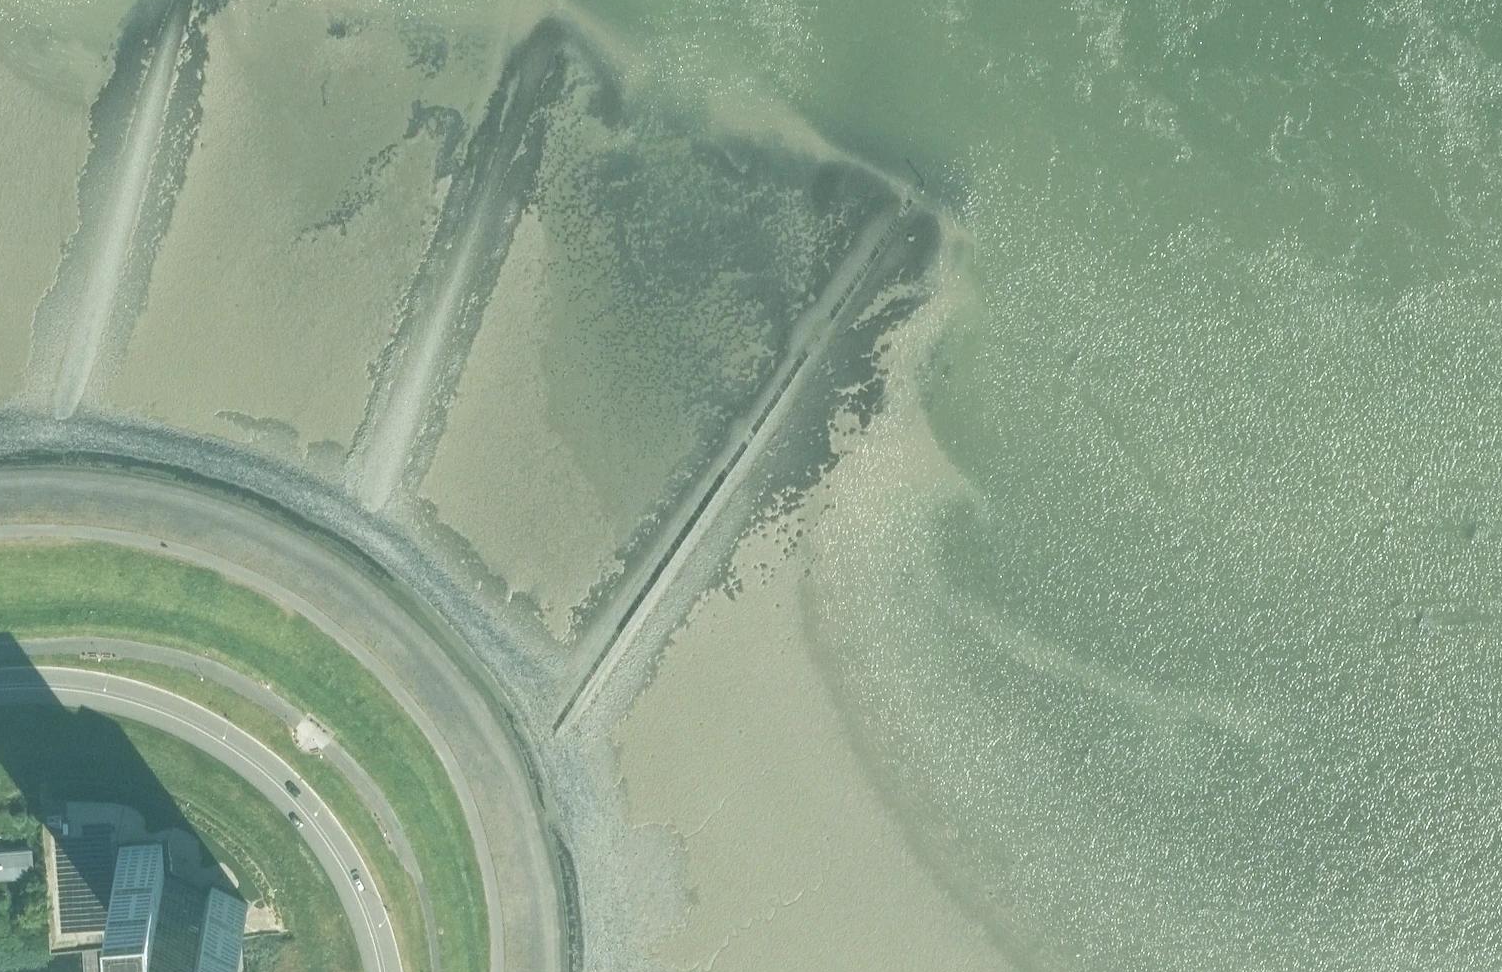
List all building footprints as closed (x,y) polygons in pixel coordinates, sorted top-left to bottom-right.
[(41,790),(40,790),(51,949),(90,946),(169,941),(233,936),(280,933),(280,932),(281,932),(275,916),(268,897),(258,879),(247,864),(246,863),(233,848),(217,835),(200,824),(183,813),(165,804),(147,797),(127,792),(107,788),(92,787),(78,787),(61,788),(41,789),(41,790)] [(33,864),(32,850),(0,852),(0,875),(33,872),(33,864)]
